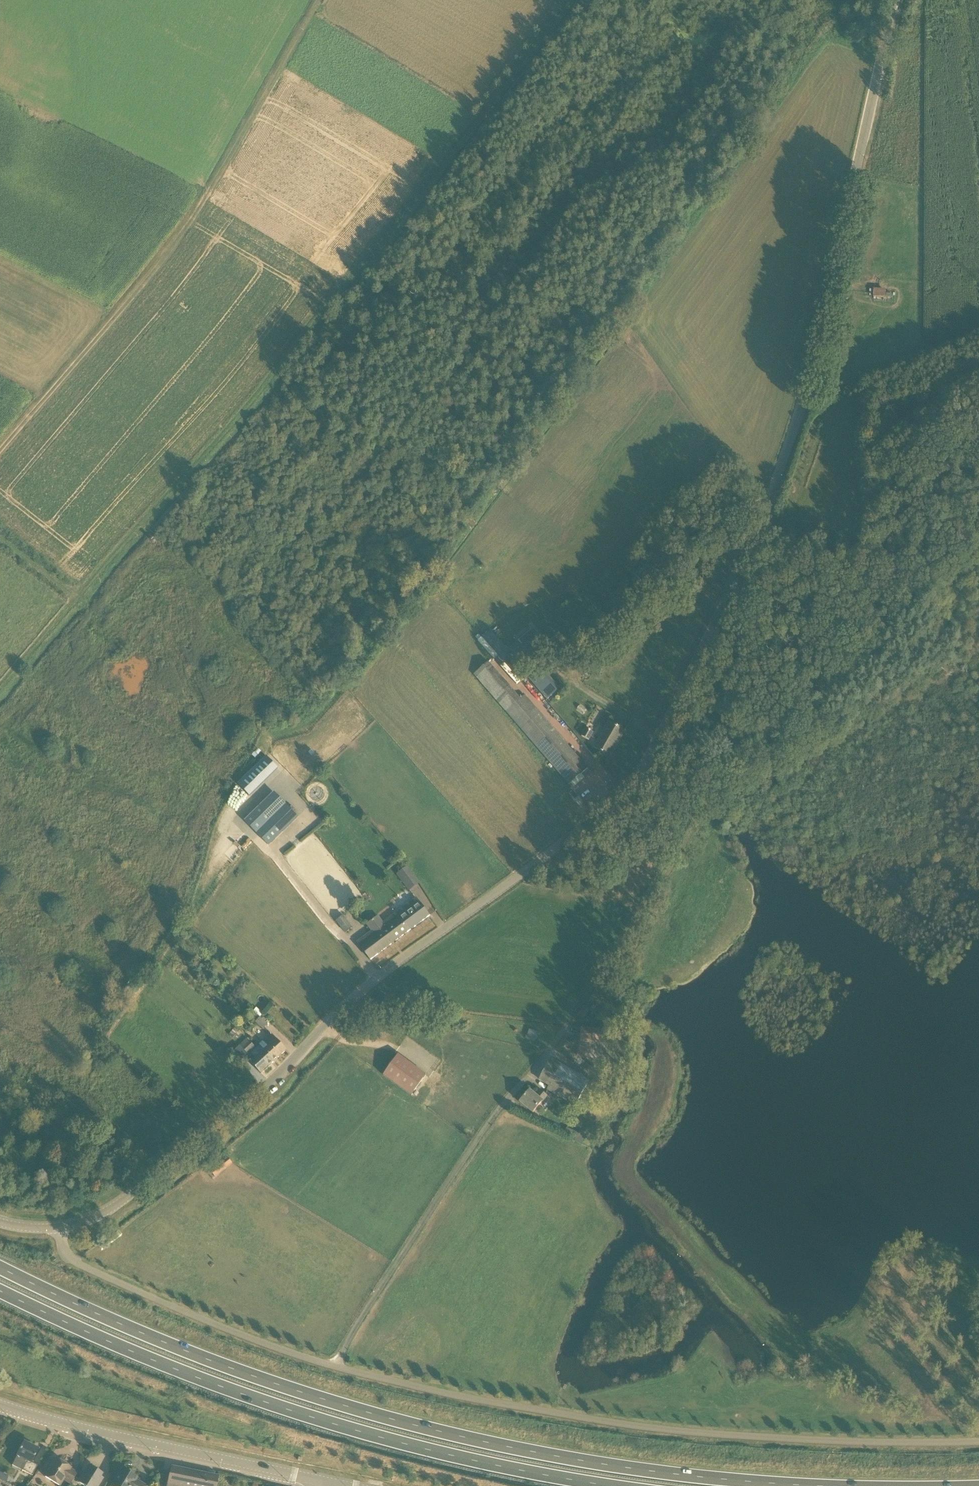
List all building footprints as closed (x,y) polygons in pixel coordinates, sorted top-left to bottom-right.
[(873,288),(873,297),(886,297),(886,288),(873,288)] [(506,661),(517,673),(543,650),(546,647),(532,630),(518,641),(522,646),(506,661)] [(588,769),(555,730),(524,695),(519,699),(488,663),(475,675),(569,784),(588,769)] [(554,688),(542,669),(530,677),(542,696),(554,688)] [(615,743),(623,730),(609,722),(595,748),(611,757),(618,745),(615,743)] [(589,740),(594,733),(587,729),(582,736),(589,740)] [(261,763),(238,784),(250,796),(255,791),(278,769),(267,757),(261,763)] [(258,833),(269,845),(298,817),(287,806),(258,833)] [(402,881),(412,873),(408,867),(398,875),(402,881)] [(371,960),(407,933),(430,916),(417,898),(414,900),(401,910),(402,911),(395,916),(384,924),(378,917),(367,925),(373,932),(358,943),(371,960)] [(343,915),(336,921),(343,929),(350,924),(343,915)] [(257,1020),(255,1022),(264,1029),(268,1024),(260,1017),(263,1014),(257,1008),(254,1011),(255,1013),(252,1016),(257,1020)] [(235,1028),(229,1034),(233,1038),(235,1036),(237,1037),(241,1033),(235,1028)] [(287,1050),(280,1043),(277,1039),(272,1034),(264,1042),(269,1047),(265,1050),(275,1061),(287,1050)] [(241,1045),(248,1053),(255,1046),(248,1039),(241,1045)] [(586,1056),(588,1049),(581,1047),(578,1053),(586,1056)] [(261,1074),(275,1061),(265,1050),(251,1063),(261,1074)] [(398,1055),(384,1075),(412,1096),(426,1075),(398,1055)] [(587,1081),(561,1066),(552,1062),(550,1066),(548,1064),(540,1080),(553,1087),(551,1091),(575,1104),(587,1081)] [(547,1096),(546,1096),(541,1091),(536,1097),(530,1091),(521,1102),(533,1113),(542,1102),(542,1101),(547,1096)] [(576,1141),(579,1134),(567,1128),(564,1135),(576,1141)] [(581,1130),(580,1132),(577,1139),(576,1141),(583,1144),(588,1133),(581,1130)] [(215,1177),(232,1163),(226,1156),(209,1169),(215,1177)] [(88,1258),(101,1250),(98,1245),(85,1254),(88,1258)] [(17,1456),(12,1465),(23,1471),(32,1476),(37,1466),(32,1463),(38,1450),(24,1443),(17,1456)] [(45,1477),(59,1485),(64,1479),(70,1484),(77,1473),(70,1469),(71,1468),(56,1459),(45,1477)] [(103,1479),(100,1477),(102,1474),(89,1466),(79,1482),(85,1485),(98,1485),(103,1479)] [(191,1471),(172,1467),(167,1485),(216,1485),(218,1476),(191,1471)] [(136,1480),(137,1478),(122,1469),(112,1485),(145,1485),(136,1480)] [(8,1476),(0,1472),(0,1479),(6,1481),(8,1476)]
